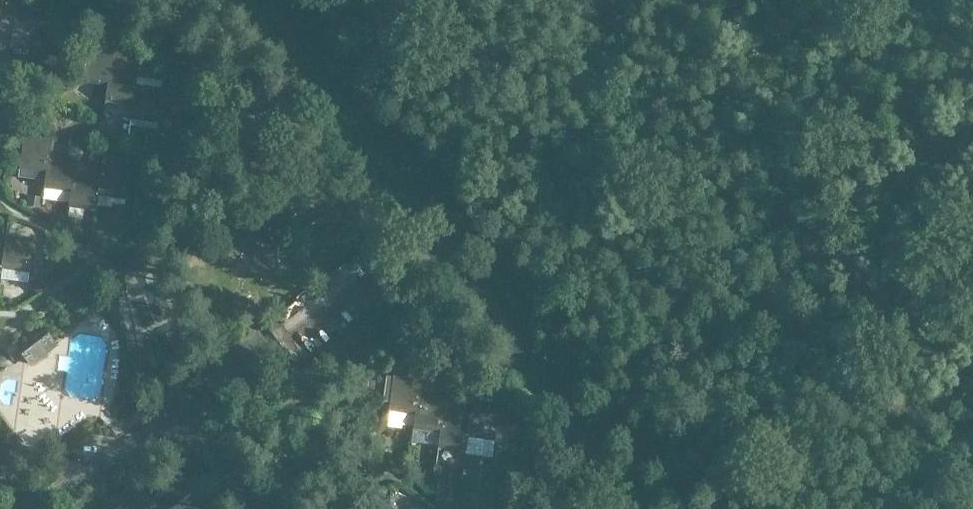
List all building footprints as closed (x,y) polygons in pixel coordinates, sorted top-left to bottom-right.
[(80,77),(79,81),(101,84),(107,84),(109,68),(111,53),(84,48),(80,77)] [(159,108),(157,117),(178,120),(179,111),(185,112),(187,101),(193,102),(195,86),(189,85),(190,78),(191,67),(165,63),(163,75),(162,84),(161,90),(159,102),(159,108)] [(105,95),(105,100),(126,103),(132,103),(134,86),(136,71),(109,68),(107,84),(105,95)] [(132,103),(130,119),(157,123),(157,117),(159,108),(159,102),(161,90),(134,86),(132,103)] [(140,136),(158,136),(158,124),(139,125),(140,136)] [(19,164),(18,169),(40,171),(46,172),(48,155),(50,140),(23,137),(19,164)] [(46,172),(44,187),(65,190),(71,191),(74,174),(76,159),(48,155),(46,172)] [(100,178),(97,196),(118,198),(124,199),(129,162),(102,158),(100,178)] [(71,191),(69,207),(90,210),(95,211),(97,196),(100,178),(74,174),(71,191)] [(3,252),(1,270),(28,274),(33,240),(5,237),(3,252)] [(143,308),(152,331),(164,326),(156,303),(143,308)] [(49,334),(22,355),(31,368),(59,347),(55,342),(49,334)] [(383,380),(379,407),(387,408),(415,412),(417,395),(421,367),(408,365),(406,378),(392,376),(391,382),(383,380)] [(415,412),(413,428),(434,430),(440,431),(442,414),(444,399),(417,395),(415,412)] [(469,418),(466,437),(480,439),(494,440),(494,439),(502,440),(506,414),(498,413),(499,407),(471,403),(469,418)] [(440,431),(438,447),(459,450),(464,451),(466,437),(469,418),(442,414),(440,431)] [(149,500),(156,508),(201,508),(179,479),(149,500)]
